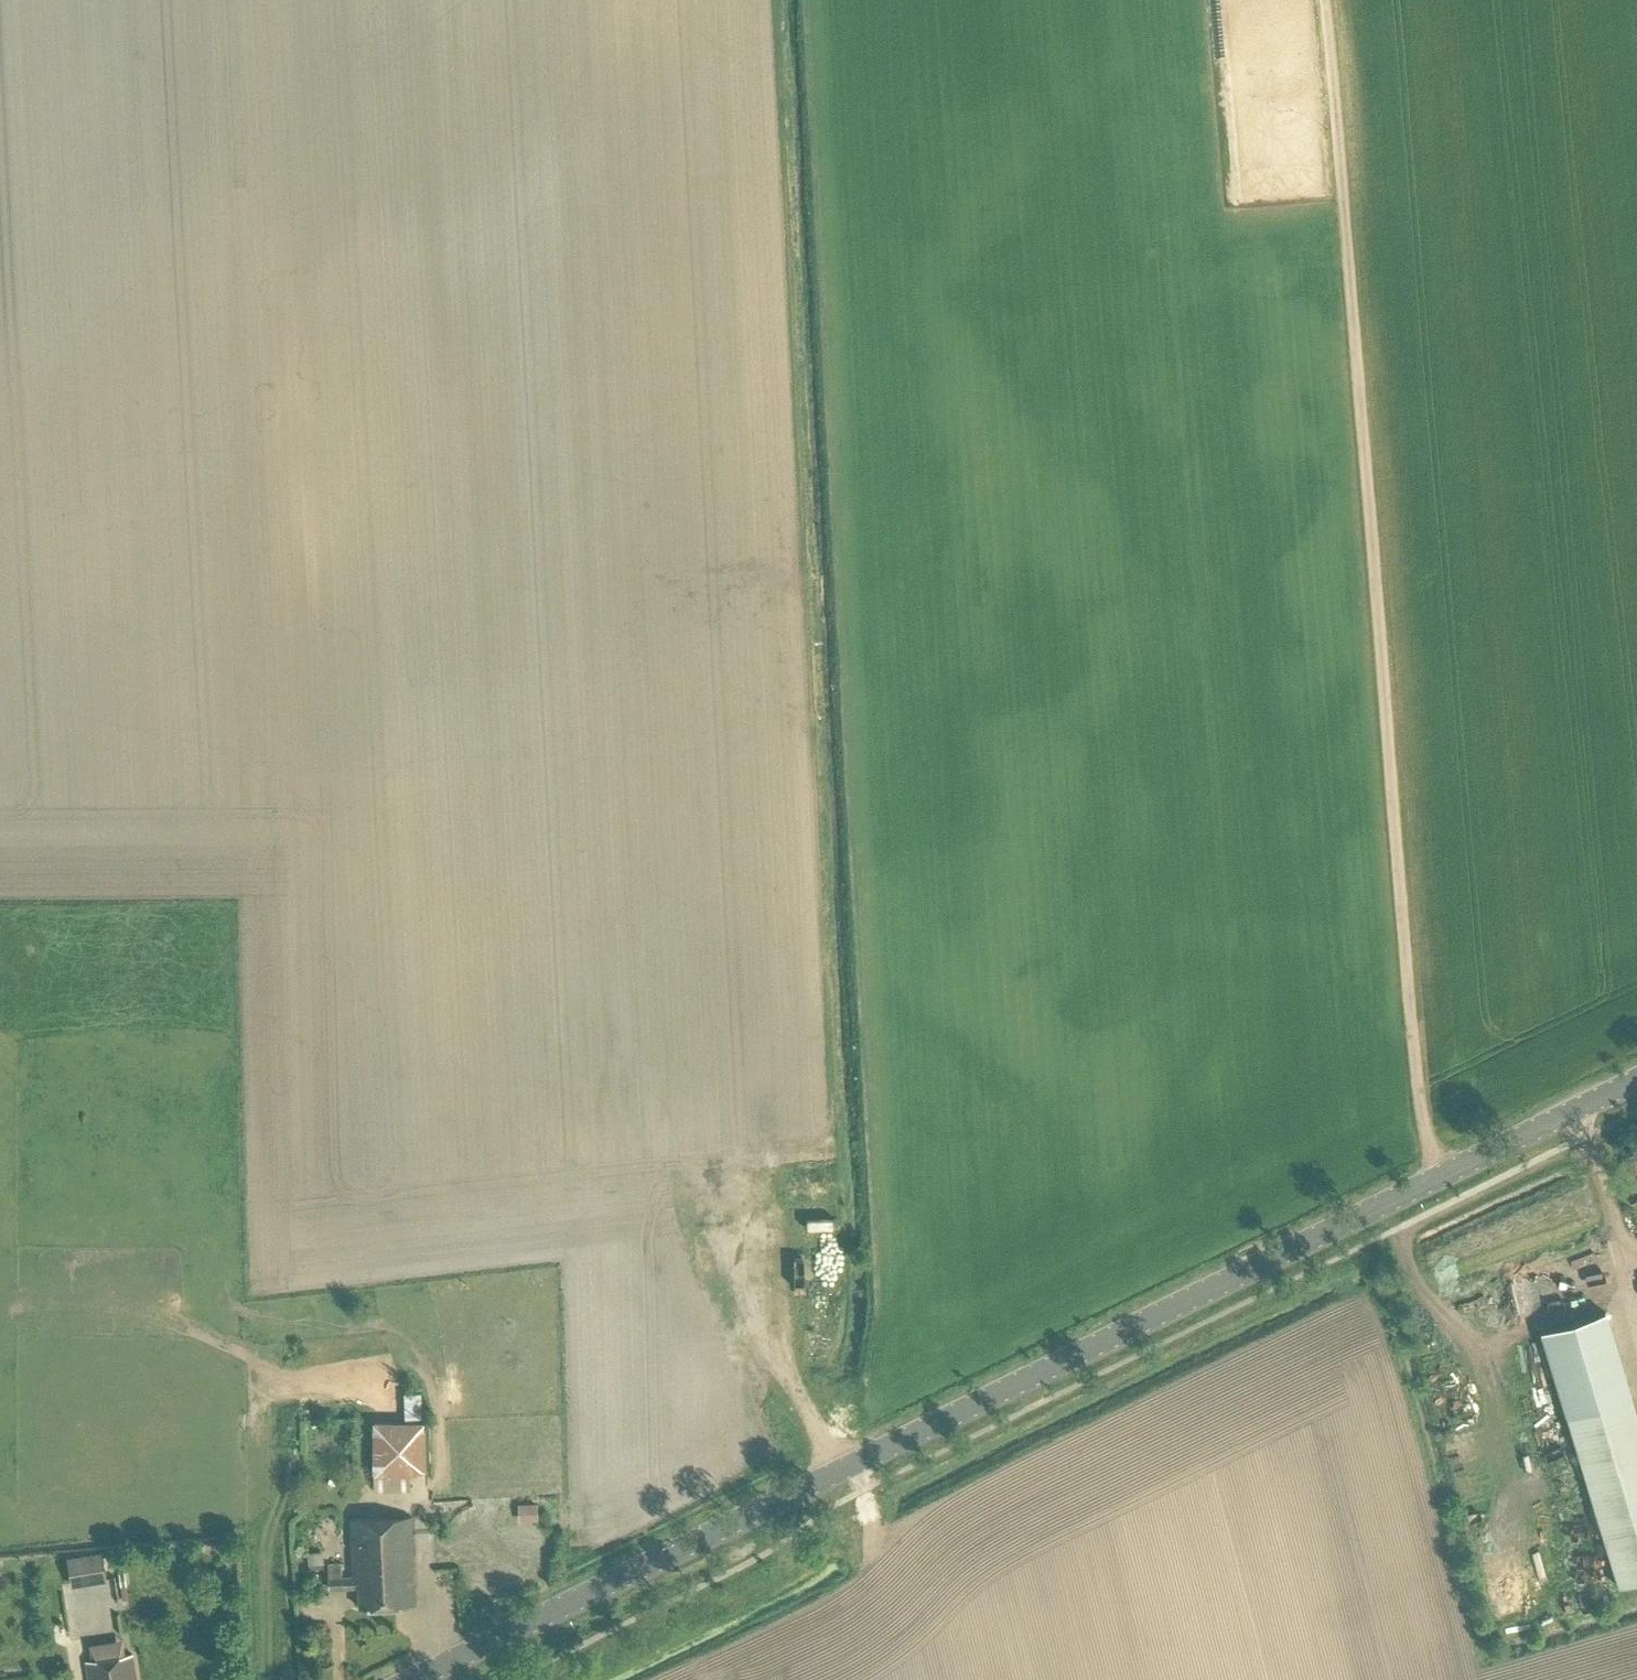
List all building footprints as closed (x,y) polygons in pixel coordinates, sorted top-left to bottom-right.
[(1636,1578),(1636,1413),(1608,1308),(1541,1326),(1613,1585),(1636,1578)] [(403,1391),(404,1414),(421,1414),(420,1390),(403,1391)] [(372,1421),(373,1475),(427,1474),(426,1420),(372,1421)] [(517,1520),(537,1519),(536,1500),(516,1501),(517,1520)] [(341,1561),(328,1562),(329,1586),(359,1585),(360,1606),(415,1603),(412,1515),(350,1518),(352,1575),(342,1575),(341,1561)] [(103,1550),(67,1556),(72,1585),(107,1580),(103,1550)] [(132,1652),(86,1660),(90,1679),(137,1679),(132,1652)]
